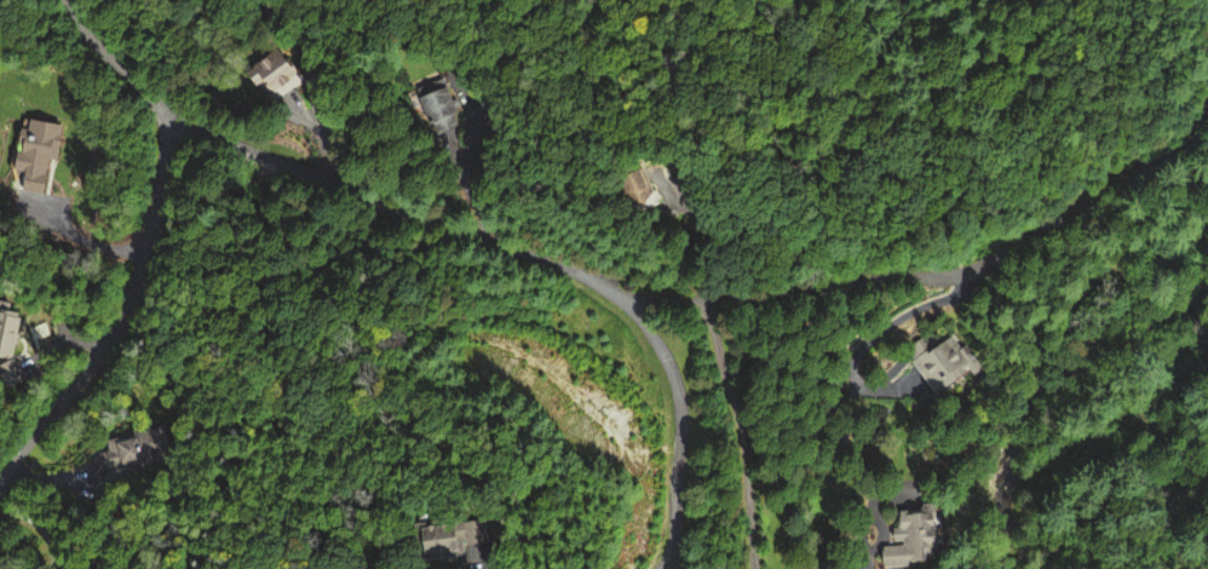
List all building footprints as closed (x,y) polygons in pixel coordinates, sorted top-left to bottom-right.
[(244,67),(265,102),(298,82),(277,48),(244,67)] [(431,123),(433,132),(455,126),(446,88),(415,96),(423,125),(431,123)] [(653,196),(637,168),(614,180),(630,209),(653,196)] [(0,311),(0,383),(9,385),(21,315),(0,311)] [(922,389),(957,368),(941,340),(926,349),(920,338),(899,350),(922,389)] [(877,566),(931,564),(930,510),(890,511),(891,548),(876,548),(877,566)] [(479,520),(410,528),(414,560),(458,555),(457,547),(481,544),(479,520)]
